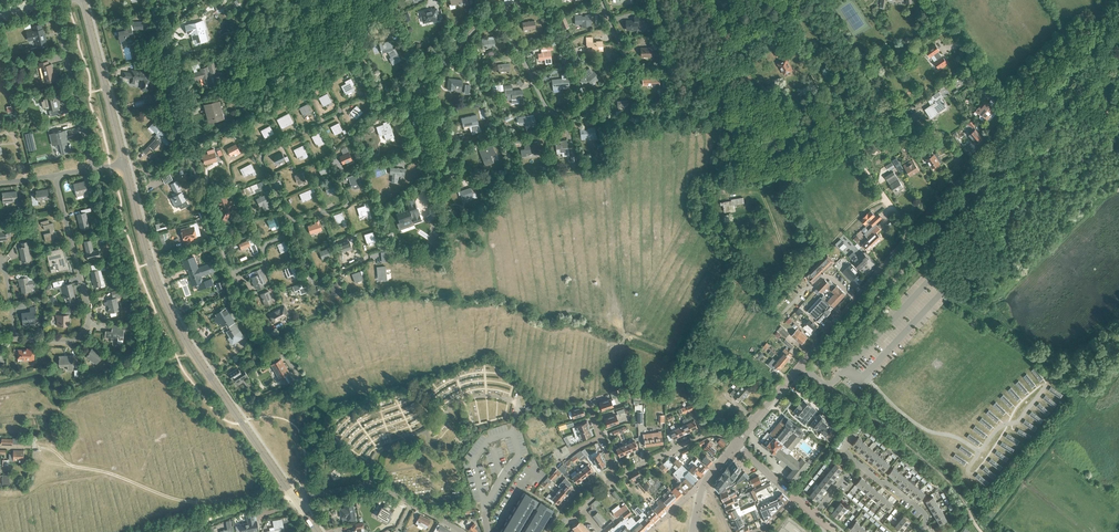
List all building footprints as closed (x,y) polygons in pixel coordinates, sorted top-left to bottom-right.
[(468,3),(468,0),(450,0),(451,5),(450,5),(451,9),(455,8),(454,4),(458,3),(458,2),(463,0),(464,4),(468,3)] [(431,21),(439,19),(436,9),(432,10),(432,9),(426,11),(421,12),(422,16),(421,17),(421,20),(422,20),(423,20),(423,21),(431,20),(431,21)] [(410,20),(408,13),(401,15),(403,22),(410,20)] [(586,26),(591,25),(591,15),(587,15),(587,16),(582,16),(582,15),(575,15),(575,24),(581,24),(582,24),(582,25),(586,25),(586,26)] [(634,21),(626,21),(626,29),(637,29),(637,24),(643,23),(642,16),(634,17),(634,21)] [(203,34),(205,33),(204,29),(205,29),(203,21),(185,26),(187,34),(191,33),(192,36),(194,36),(195,40),(192,40),(193,46),(195,47),(198,46),(199,44),(199,43),(201,42),(201,41),(202,40),(205,39),(203,34)] [(523,22),(524,30),(536,28),(535,21),(523,22)] [(134,30),(143,29),(143,22),(134,22),(134,24),(131,25),(116,28),(120,41),(124,39),(125,41),(130,39),(134,38),(132,30),(134,30)] [(43,29),(42,29),(41,25),(34,26),(35,31),(27,33),(29,41),(36,39),(38,47),(46,45),(43,29)] [(494,39),(494,36),(484,37),(485,39),(482,39),(483,48),(495,47),(494,39)] [(602,41),(593,41),(592,37),(586,37),(586,45),(592,45),(592,49),(599,49),(599,51),(603,51),(602,41)] [(380,44),(382,53),(393,50),(391,41),(380,44)] [(640,47),(641,57),(652,56),(652,47),(640,47)] [(943,57),(942,57),(938,51),(939,50),(937,47),(930,52),(933,55),(934,54),(938,60),(934,62),(939,68),(941,66),(943,68),(949,63),(947,61),(946,62),(943,57)] [(538,54),(539,60),(548,59),(548,58),(551,58),(550,50),(544,51),(545,53),(538,54)] [(210,77),(218,75),(214,59),(207,61),(208,66),(200,69),(199,63),(191,65),(192,70),(193,69),(194,73),(193,73),(195,80),(202,78),(204,85),(212,83),(210,77)] [(778,63),(784,74),(792,69),(786,59),(778,63)] [(51,64),(49,65),(48,61),(39,64),(40,67),(41,67),(45,83),(55,80),(51,64)] [(498,64),(499,72),(510,70),(509,63),(498,64)] [(593,71),(593,72),(589,68),(583,74),(581,74),(580,74),(581,82),(585,81),(586,83),(589,80),(591,83),(595,79),(597,81),(600,78),(593,71)] [(149,80),(148,80),(149,73),(132,70),(131,73),(124,72),(123,77),(131,78),(130,83),(134,83),(135,78),(143,79),(141,89),(147,90),(149,80)] [(552,80),(553,89),(569,87),(568,74),(561,74),(562,79),(552,80)] [(652,86),(657,86),(657,77),(654,78),(654,79),(642,80),(643,85),(652,85),(652,86)] [(346,84),(342,86),(346,94),(354,90),(352,85),(354,84),(351,78),(345,81),(346,84)] [(455,85),(461,86),(462,80),(449,78),(447,89),(453,90),(454,85),(455,86),(455,85)] [(462,92),(471,93),(472,91),(471,91),(472,88),(470,87),(470,86),(463,85),(462,92)] [(522,90),(512,91),(512,85),(504,86),(505,95),(512,95),(513,100),(512,100),(512,104),(523,102),(522,90)] [(925,109),(931,118),(939,113),(939,112),(947,107),(941,98),(944,97),(940,91),(930,98),(933,104),(925,109)] [(154,93),(146,95),(148,106),(157,104),(154,93)] [(319,97),(324,106),(332,101),(327,93),(319,97)] [(62,108),(59,96),(44,99),(44,100),(42,101),(43,107),(51,106),(52,110),(49,110),(50,116),(64,113),(62,108)] [(995,108),(992,106),(995,102),(992,99),(989,102),(991,103),(990,104),(989,103),(987,105),(985,103),(983,105),(981,104),(977,108),(976,108),(975,109),(976,110),(973,113),(976,116),(979,112),(987,119),(990,115),(995,108)] [(623,109),(628,109),(628,101),(617,101),(618,107),(623,106),(623,109)] [(205,105),(209,121),(223,118),(219,102),(205,105)] [(299,108),(304,116),(312,112),(308,104),(299,108)] [(350,112),(357,118),(363,112),(357,105),(350,112)] [(285,126),(293,122),(288,114),(278,119),(280,123),(282,122),(285,126)] [(477,115),(462,118),(464,127),(472,125),(474,129),(471,130),(473,134),(481,130),(478,123),(479,123),(477,115)] [(519,119),(518,119),(518,122),(525,122),(525,125),(531,124),(532,126),(535,126),(535,124),(535,117),(528,117),(528,116),(519,117),(519,119)] [(970,126),(972,128),(976,125),(972,120),(967,124),(969,126),(970,126)] [(390,122),(387,123),(386,121),(383,123),(383,124),(376,127),(379,136),(384,134),(386,139),(394,136),(390,122)] [(167,146),(170,142),(164,136),(165,134),(161,130),(162,130),(154,122),(149,126),(157,134),(155,136),(157,138),(143,151),(146,154),(151,148),(153,150),(161,142),(162,141),(167,146)] [(330,127),(335,135),(343,131),(339,123),(330,127)] [(266,137),(273,133),(269,126),(261,131),(263,134),(264,133),(266,137)] [(365,132),(367,134),(374,128),(372,126),(365,132)] [(592,137),(596,136),(595,128),(590,128),(590,129),(584,130),(584,129),(580,129),(582,140),(585,139),(585,136),(592,135),(592,137)] [(975,130),(973,131),(971,129),(968,132),(970,134),(969,135),(976,143),(982,138),(975,130)] [(68,137),(66,130),(49,134),(52,145),(62,143),(64,153),(71,151),(70,146),(71,146),(70,143),(69,143),(69,141),(68,137)] [(312,136),(316,144),(324,140),(320,132),(312,136)] [(907,151),(910,149),(903,139),(900,140),(907,151)] [(568,148),(567,149),(566,141),(555,142),(557,153),(563,152),(564,155),(569,154),(570,156),(574,155),(572,148),(568,148)] [(538,144),(531,145),(531,143),(524,144),(525,149),(521,150),(522,156),(526,156),(526,153),(539,152),(538,144)] [(238,155),(241,153),(236,144),(227,149),(229,152),(230,151),(232,155),(237,152),(238,155)] [(484,151),(480,152),(485,165),(494,162),(491,155),(493,154),(496,153),(492,145),(488,147),(483,149),(484,151)] [(304,159),(308,157),(303,146),(294,150),(296,153),(297,153),(299,156),(302,155),(304,159)] [(215,152),(214,152),(213,149),(207,151),(208,154),(201,156),(202,160),(203,160),(205,164),(212,162),(211,160),(217,159),(215,152)] [(341,155),(340,156),(341,160),(343,159),(345,163),(352,159),(349,153),(350,152),(349,149),(340,152),(341,155)] [(282,152),(273,157),(277,164),(285,160),(286,162),(289,160),(287,156),(284,157),(282,152)] [(934,154),(933,154),(932,152),(924,157),(931,168),(939,163),(934,154)] [(892,160),(900,171),(903,169),(896,158),(892,160)] [(903,165),(910,176),(919,170),(912,159),(903,165)] [(886,165),(889,170),(895,167),(892,162),(886,165)] [(324,174),(329,172),(325,163),(317,166),(320,173),(323,172),(324,174)] [(248,175),(255,171),(251,164),(242,168),(244,172),(246,171),(248,175)] [(398,175),(404,176),(405,169),(391,168),(390,174),(393,174),(392,182),(398,183),(398,175)] [(302,172),(300,173),(299,171),(296,172),(297,175),(294,176),(297,182),(300,181),(301,183),(306,181),(302,172)] [(362,179),(365,178),(363,172),(360,174),(360,173),(357,174),(348,177),(351,186),(352,185),(353,188),(355,189),(360,187),(361,185),(360,183),(359,180),(362,179)] [(895,192),(903,187),(893,172),(885,177),(887,180),(890,185),(895,192)] [(183,191),(182,191),(181,189),(181,188),(177,180),(171,183),(175,192),(176,194),(170,198),(174,207),(188,200),(183,191)] [(91,188),(87,189),(85,181),(73,184),(77,196),(88,193),(89,197),(93,196),(91,188)] [(324,185),(327,193),(336,190),(334,185),(337,184),(336,181),(324,185)] [(246,194),(246,196),(256,193),(255,190),(259,188),(257,184),(238,191),(240,196),(246,194)] [(304,201),(312,198),(310,194),(315,191),(314,188),(300,194),(301,197),(303,197),(304,201)] [(463,200),(473,196),(470,188),(465,190),(465,189),(458,192),(459,195),(461,195),(463,200)] [(38,200),(49,198),(48,189),(36,191),(37,196),(35,196),(34,193),(31,194),(33,205),(38,204),(38,200)] [(217,217),(222,227),(227,225),(229,221),(225,218),(227,214),(226,213),(227,212),(225,208),(235,204),(230,193),(232,193),(230,190),(221,193),(222,196),(221,197),(218,199),(222,209),(219,216),(217,217)] [(2,193),(3,202),(18,201),(17,191),(2,193)] [(257,199),(260,206),(268,202),(265,195),(257,199)] [(733,210),(732,205),(744,202),(743,197),(731,199),(731,200),(720,202),(721,205),(723,204),(725,211),(733,210)] [(365,206),(357,208),(360,217),(366,215),(367,215),(371,214),(367,203),(364,203),(365,206)] [(77,215),(81,229),(89,227),(85,212),(91,211),(90,208),(81,210),(82,213),(77,215)] [(418,210),(411,213),(410,209),(397,214),(400,223),(413,218),(414,221),(421,218),(418,210)] [(863,218),(861,220),(866,225),(869,222),(875,216),(871,211),(868,214),(868,213),(863,218)] [(344,227),(347,226),(342,212),(333,215),(336,224),(342,222),(344,227)] [(880,220),(879,219),(883,215),(881,213),(877,217),(873,220),(873,219),(869,222),(874,227),(866,235),(869,239),(867,240),(866,240),(862,244),(868,250),(872,246),(881,238),(877,233),(881,229),(876,224),(880,220)] [(431,214),(426,217),(430,222),(434,219),(431,214)] [(277,229),(280,227),(275,217),(267,221),(270,228),(275,225),(277,229)] [(53,223),(50,224),(49,220),(41,222),(42,226),(43,225),(44,229),(49,228),(50,232),(44,234),(46,241),(55,239),(54,234),(56,234),(53,223)] [(191,227),(181,229),(181,230),(184,240),(190,238),(190,239),(194,239),(194,238),(197,237),(195,229),(199,228),(197,222),(190,224),(191,227)] [(311,225),(313,233),(322,230),(319,222),(311,225)] [(10,236),(9,228),(5,229),(0,230),(0,240),(6,239),(6,236),(10,236)] [(364,235),(366,243),(375,241),(373,232),(364,235)] [(239,242),(241,249),(253,244),(250,237),(239,242)] [(84,242),(88,257),(95,255),(91,240),(84,242)] [(353,248),(350,240),(339,244),(341,251),(353,248)] [(277,244),(281,253),(289,250),(286,241),(277,244)] [(19,248),(22,262),(31,260),(28,246),(29,246),(28,242),(21,243),(22,247),(19,248)] [(839,248),(844,254),(847,251),(842,245),(839,248)] [(62,248),(46,252),(48,258),(53,257),(55,268),(58,267),(59,271),(67,269),(66,263),(65,263),(65,260),(64,261),(63,259),(64,258),(62,248)] [(319,252),(322,259),(330,256),(327,249),(319,252)] [(865,261),(868,258),(863,252),(860,255),(859,254),(857,257),(856,256),(854,256),(853,258),(852,259),(853,260),(852,261),(859,269),(867,262),(865,261)] [(806,274),(813,281),(834,261),(827,253),(819,261),(819,262),(806,274)] [(190,275),(208,269),(206,264),(198,267),(196,262),(184,266),(186,271),(188,270),(190,275)] [(842,272),(851,281),(859,273),(851,264),(842,272)] [(284,269),(287,277),(296,274),(293,266),(284,269)] [(376,267),(377,277),(386,276),(386,266),(376,267)] [(103,280),(101,281),(98,270),(99,270),(99,267),(92,268),(92,271),(91,272),(95,287),(101,286),(101,287),(105,286),(103,280)] [(256,287),(257,290),(264,287),(263,284),(265,283),(260,273),(262,272),(260,268),(253,272),(255,275),(251,277),(254,283),(253,283),(255,288),(256,287)] [(208,269),(190,275),(191,280),(189,280),(191,286),(201,283),(203,288),(215,284),(213,278),(203,282),(201,276),(209,273),(208,269)] [(352,274),(355,283),(363,280),(361,275),(365,274),(363,270),(352,274)] [(33,274),(25,275),(25,273),(16,275),(17,279),(19,279),(20,284),(21,284),(22,293),(31,291),(30,288),(35,287),(35,282),(34,282),(33,274)] [(822,282),(840,299),(846,294),(840,288),(839,288),(837,285),(836,286),(829,280),(828,282),(825,280),(824,281),(823,280),(822,282)] [(328,286),(332,294),(340,291),(337,282),(328,286)] [(835,305),(840,299),(822,282),(816,287),(817,288),(822,292),(826,287),(834,294),(829,299),(835,305)] [(70,302),(76,301),(72,283),(61,286),(64,298),(69,297),(70,302)] [(260,294),(264,306),(273,302),(268,291),(260,294)] [(115,312),(119,311),(116,298),(120,297),(119,293),(112,295),(113,298),(109,299),(110,301),(104,302),(105,305),(108,305),(111,317),(116,315),(115,312)] [(822,301),(809,314),(820,323),(833,310),(822,301)] [(277,317),(277,318),(281,316),(281,315),(287,312),(283,306),(269,314),(272,320),(277,317)] [(22,313),(23,324),(27,323),(27,322),(35,321),(34,312),(36,312),(35,307),(30,308),(30,312),(22,313)] [(222,330),(234,322),(229,314),(230,313),(227,307),(220,312),(221,314),(218,317),(217,315),(213,318),(217,323),(220,322),(222,326),(220,327),(222,330)] [(234,308),(240,319),(243,318),(236,307),(234,308)] [(57,326),(68,326),(68,315),(56,315),(56,317),(57,317),(57,326)] [(814,331),(818,326),(809,319),(806,323),(805,322),(804,323),(805,324),(803,327),(808,332),(811,329),(813,331),(813,330),(814,331)] [(800,329),(803,326),(797,321),(795,323),(800,329)] [(234,322),(222,330),(223,333),(226,332),(229,337),(228,338),(232,344),(243,337),(234,322)] [(124,329),(125,330),(126,326),(112,324),(112,331),(106,331),(105,337),(118,338),(118,340),(123,340),(124,329)] [(779,332),(785,338),(789,333),(783,327),(779,332)] [(801,344),(807,337),(800,331),(798,333),(796,331),(792,335),(795,337),(795,338),(801,344)] [(100,359),(103,361),(105,357),(102,355),(92,348),(86,357),(96,364),(100,359)] [(22,360),(34,360),(34,356),(33,354),(31,353),(31,350),(18,350),(18,358),(22,359),(22,360)] [(781,357),(786,362),(790,357),(792,354),(787,350),(781,357)] [(68,370),(73,370),(73,355),(59,356),(59,365),(68,364),(68,370)] [(782,367),(786,362),(781,357),(779,360),(777,358),(775,358),(774,359),(775,360),(772,363),(770,361),(767,364),(774,370),(776,367),(779,370),(781,367),(782,367)] [(289,383),(294,380),(281,360),(271,366),(279,379),(282,377),(284,381),(283,382),(285,384),(286,384),(289,383)] [(243,368),(239,370),(238,367),(228,373),(232,380),(235,379),(238,383),(249,377),(243,368)] [(1034,367),(1031,370),(1038,379),(1041,376),(1034,367)] [(1026,374),(1023,377),(1030,385),(1033,382),(1026,374)] [(1019,380),(1015,383),(1022,392),(1026,389),(1019,380)] [(741,398),(742,400),(750,391),(743,384),(733,396),(739,401),(741,398)] [(1011,387),(1008,390),(1015,398),(1018,395),(1011,387)] [(1053,388),(1051,392),(1060,398),(1063,394),(1053,388)] [(1003,394),(1000,398),(1008,405),(1011,402),(1003,394)] [(1048,397),(1045,401),(1054,407),(1057,404),(1048,397)] [(642,404),(639,404),(639,398),(633,398),(633,404),(634,404),(634,411),(637,411),(637,422),(642,422),(642,404)] [(686,406),(689,411),(696,408),(692,398),(689,399),(691,403),(686,406)] [(610,399),(600,402),(601,407),(600,408),(601,411),(606,410),(605,409),(612,407),(613,406),(610,399)] [(798,406),(794,410),(802,417),(799,420),(805,424),(808,420),(806,418),(811,413),(813,414),(816,410),(811,406),(803,399),(800,403),(799,403),(797,406),(798,406)] [(996,402),(993,405),(1001,413),(1004,409),(996,402)] [(1041,405),(1038,408),(1047,415),(1050,412),(1041,405)] [(569,411),(568,411),(570,418),(573,417),(581,415),(581,416),(585,415),(584,411),(583,411),(581,407),(571,410),(569,411)] [(685,419),(691,430),(697,427),(693,420),(690,421),(688,417),(684,409),(681,410),(683,414),(683,413),(685,418),(685,419)] [(989,410),(986,413),(994,420),(997,417),(989,410)] [(815,419),(811,424),(816,428),(818,426),(823,430),(821,432),(826,435),(835,425),(830,421),(828,423),(823,420),(825,418),(820,413),(817,417),(819,419),(818,421),(815,419)] [(1034,413),(1031,417),(1040,423),(1043,419),(1034,413)] [(615,415),(605,418),(606,423),(605,424),(607,427),(611,426),(611,425),(618,422),(615,415)] [(982,417),(979,421),(987,428),(990,424),(982,417)] [(685,433),(691,430),(685,419),(682,420),(684,424),(681,426),(685,433)] [(583,423),(576,425),(578,432),(589,428),(587,424),(588,424),(587,421),(583,422),(583,423)] [(1028,421),(1025,425),(1035,431),(1037,427),(1028,421)] [(798,440),(803,434),(789,423),(787,425),(786,425),(784,428),(776,438),(774,437),(771,435),(769,435),(764,440),(764,443),(767,445),(766,445),(770,448),(770,449),(793,468),(788,475),(794,481),(809,463),(802,458),(800,461),(788,452),(798,440)] [(679,436),(675,429),(673,425),(670,427),(672,430),(669,431),(670,433),(666,435),(669,441),(679,436)] [(975,425),(972,429),(981,436),(984,432),(975,425)] [(679,436),(685,433),(681,426),(675,429),(679,436)] [(624,432),(623,431),(622,427),(615,430),(617,433),(619,432),(620,434),(621,433),(622,436),(624,435),(623,432),(624,432)] [(589,428),(578,432),(580,438),(587,436),(588,437),(592,435),(591,432),(590,432),(589,428)] [(1021,430),(1019,434),(1029,440),(1031,436),(1021,430)] [(643,435),(645,447),(663,444),(662,434),(653,435),(653,433),(643,435)] [(969,434),(966,437),(975,444),(978,440),(969,434)] [(1010,435),(1008,439),(1017,445),(1019,441),(1010,435)] [(717,442),(722,446),(725,443),(720,438),(717,442)] [(858,449),(863,442),(858,438),(853,444),(858,449)] [(951,450),(938,438),(934,442),(947,454),(951,450)] [(946,443),(953,449),(956,444),(950,438),(946,443)] [(628,443),(631,451),(637,448),(634,441),(628,443)] [(708,454),(710,456),(715,450),(710,446),(711,444),(709,442),(703,448),(709,453),(708,454)] [(863,453),(869,447),(863,442),(858,449),(863,453)] [(625,453),(631,451),(628,443),(622,446),(625,453)] [(1005,443),(1002,447),(1012,453),(1014,449),(1005,443)] [(961,445),(958,449),(967,455),(970,451),(961,445)] [(619,456),(625,453),(622,446),(615,448),(619,456)] [(869,458),(874,451),(869,447),(863,453),(869,458)] [(571,460),(573,462),(583,455),(580,450),(572,456),(574,458),(571,460)] [(9,460),(24,460),(24,451),(13,451),(13,453),(9,453),(9,460)] [(874,462),(879,456),(874,451),(869,458),(874,462)] [(999,452),(997,456),(1006,462),(1008,458),(999,452)] [(599,453),(592,457),(597,467),(602,464),(602,465),(605,464),(603,460),(602,460),(599,453)] [(955,453),(953,457),(962,463),(964,460),(955,453)] [(702,461),(708,467),(712,462),(707,456),(702,461)] [(879,466),(884,460),(879,456),(874,462),(879,466)] [(703,473),(707,467),(696,458),(693,462),(695,463),(694,464),(695,465),(696,465),(697,466),(696,468),(703,473)] [(663,464),(668,469),(673,464),(668,459),(663,464)] [(673,474),(688,489),(693,484),(697,479),(686,469),(676,459),(672,462),(674,464),(673,466),(676,469),(672,473),(673,474)] [(697,466),(696,465),(695,465),(694,464),(695,463),(693,462),(691,460),(688,464),(691,466),(688,470),(698,478),(703,473),(696,468),(697,466)] [(884,460),(879,466),(885,471),(890,464),(884,460)] [(993,460),(991,464),(1000,470),(1002,467),(993,460)] [(663,464),(662,463),(659,466),(665,472),(668,469),(663,464)] [(831,468),(838,474),(842,468),(835,463),(831,468)] [(582,468),(587,475),(593,470),(587,464),(582,468)] [(893,478),(899,472),(893,467),(888,474),(893,478)] [(582,479),(587,475),(582,468),(577,472),(582,479)] [(737,475),(729,468),(713,485),(721,491),(729,489),(726,486),(737,475)] [(833,479),(838,474),(831,468),(827,474),(833,479)] [(987,468),(984,472),(993,479),(996,475),(987,468)] [(631,478),(633,481),(635,479),(634,477),(640,474),(638,471),(630,475),(631,478)] [(548,478),(551,480),(553,478),(557,474),(555,472),(550,476),(548,478)] [(577,483),(582,479),(577,472),(571,477),(577,483)] [(899,483),(904,476),(899,472),(893,478),(899,483)] [(683,494),(688,489),(673,474),(672,476),(676,479),(677,480),(676,481),(679,483),(675,487),(682,494),(683,494)] [(829,484),(833,479),(827,474),(822,479),(829,484)] [(750,480),(753,486),(762,481),(758,475),(750,480)] [(904,487),(909,481),(904,476),(899,483),(904,487)] [(980,476),(978,479),(986,486),(989,482),(980,476)] [(738,485),(745,479),(743,477),(737,484),(738,485)] [(861,488),(866,482),(861,477),(856,484),(861,488)] [(825,490),(829,484),(822,479),(818,484),(825,490)] [(909,491),(915,485),(909,481),(904,487),(909,491)] [(866,493),(872,486),(866,482),(861,488),(866,493)] [(560,488),(567,494),(571,488),(565,483),(563,486),(559,483),(557,485),(560,488)] [(914,496),(921,487),(916,483),(915,485),(909,491),(914,496)] [(820,495),(825,490),(818,484),(814,490),(820,495)] [(866,493),(872,497),(877,491),(872,486),(866,493)] [(677,498),(682,494),(675,487),(671,492),(677,498)] [(921,487),(914,496),(920,500),(925,494),(922,491),(923,490),(921,488),(922,487),(921,487)] [(562,499),(567,494),(560,488),(556,493),(562,499)] [(755,494),(757,499),(763,496),(759,488),(753,491),(755,494)] [(723,501),(736,495),(735,492),(731,494),(730,489),(721,493),(723,501)] [(611,493),(617,500),(620,497),(614,490),(611,493)] [(816,500),(820,495),(814,490),(809,495),(816,500)] [(877,501),(882,495),(877,491),(872,497),(877,501)] [(534,505),(537,500),(524,492),(521,497),(522,498),(521,500),(519,499),(517,504),(518,505),(517,507),(515,506),(512,511),(514,512),(512,514),(511,513),(508,518),(510,519),(508,522),(506,521),(504,525),(506,526),(504,529),(502,528),(500,531),(540,531),(539,530),(540,527),(542,528),(545,524),(543,523),(545,520),(546,521),(549,517),(547,516),(549,513),(551,514),(553,510),(540,502),(537,506),(534,505)] [(669,507),(677,498),(671,492),(662,500),(669,507)] [(558,504),(562,499),(556,493),(553,497),(549,494),(546,497),(553,503),(554,501),(558,504)] [(767,523),(785,503),(786,502),(787,501),(789,499),(782,493),(777,498),(760,506),(759,506),(767,523)] [(726,506),(735,501),(734,500),(740,496),(739,494),(736,495),(723,501),(726,506)] [(882,506),(888,499),(882,495),(877,501),(882,506)] [(929,507),(937,502),(933,496),(926,501),(929,507)] [(669,507),(662,500),(660,499),(658,501),(659,502),(657,504),(658,505),(659,504),(665,510),(669,507)] [(888,499),(882,506),(888,510),(893,504),(888,499)] [(733,510),(738,508),(736,505),(739,504),(737,500),(735,501),(726,506),(725,506),(727,512),(732,510),(733,510)] [(347,521),(356,520),(352,501),(345,503),(346,508),(340,509),(341,518),(346,517),(347,521)] [(836,508),(843,513),(847,508),(841,502),(836,508)] [(933,513),(940,508),(937,502),(929,507),(933,513)] [(379,511),(376,515),(388,521),(390,517),(387,515),(390,511),(388,510),(390,507),(385,504),(383,507),(380,506),(377,510),(379,511)] [(621,513),(628,508),(625,504),(613,513),(616,517),(621,513)] [(662,513),(665,510),(659,504),(658,505),(656,507),(662,513)] [(757,508),(756,508),(755,504),(741,510),(739,507),(738,508),(733,510),(732,510),(727,512),(730,519),(736,516),(739,515),(739,516),(740,515),(757,508)] [(641,516),(639,518),(638,519),(646,528),(653,522),(646,515),(644,513),(643,513),(637,506),(633,509),(637,513),(638,512),(643,517),(642,518),(641,516)] [(255,522),(253,515),(262,513),(261,507),(252,509),(252,510),(246,511),(247,516),(246,516),(248,523),(240,524),(242,531),(247,531),(258,530),(256,521),(255,522)] [(660,515),(662,513),(656,507),(654,509),(660,515)] [(624,518),(627,516),(631,513),(628,508),(621,513),(624,518)] [(838,518),(843,513),(836,508),(832,513),(838,518)] [(937,518),(944,514),(940,508),(933,513),(937,518)] [(646,515),(653,522),(659,516),(652,509),(649,511),(648,510),(647,512),(648,513),(646,515)] [(596,513),(593,516),(600,525),(605,521),(600,516),(599,517),(596,513)] [(944,514),(937,518),(940,524),(947,520),(944,514)] [(415,523),(426,529),(430,520),(419,515),(415,523)] [(736,516),(730,519),(735,528),(738,527),(739,529),(745,526),(743,523),(740,516),(740,515),(739,516),(739,515),(736,516)] [(267,531),(280,531),(280,529),(283,529),(282,523),(289,522),(290,516),(280,518),(281,522),(273,523),(274,530),(272,530),(267,531)] [(639,518),(635,521),(631,516),(628,518),(627,516),(624,518),(632,527),(637,531),(642,531),(646,528),(638,519),(639,518)] [(899,521),(906,526),(910,521),(904,516),(899,521)] [(575,531),(589,531),(580,521),(572,528),(575,531)] [(628,528),(621,521),(624,525),(619,530),(615,527),(614,528),(612,527),(610,529),(613,531),(632,531),(628,528)] [(901,531),(906,526),(899,521),(895,526),(901,531)] [(348,531),(361,531),(360,528),(363,527),(362,522),(355,524),(356,528),(347,530),(348,531)] [(861,526),(856,522),(850,528),(855,531),(856,531),(861,526)] [(232,523),(229,524),(229,527),(227,527),(227,529),(222,530),(223,531),(233,531),(232,523)] [(480,527),(474,523),(473,524),(473,523),(468,530),(471,531),(475,531),(476,530),(479,531),(480,531),(481,531),(479,528),(480,527)] [(450,531),(437,524),(433,531),(450,531)]
